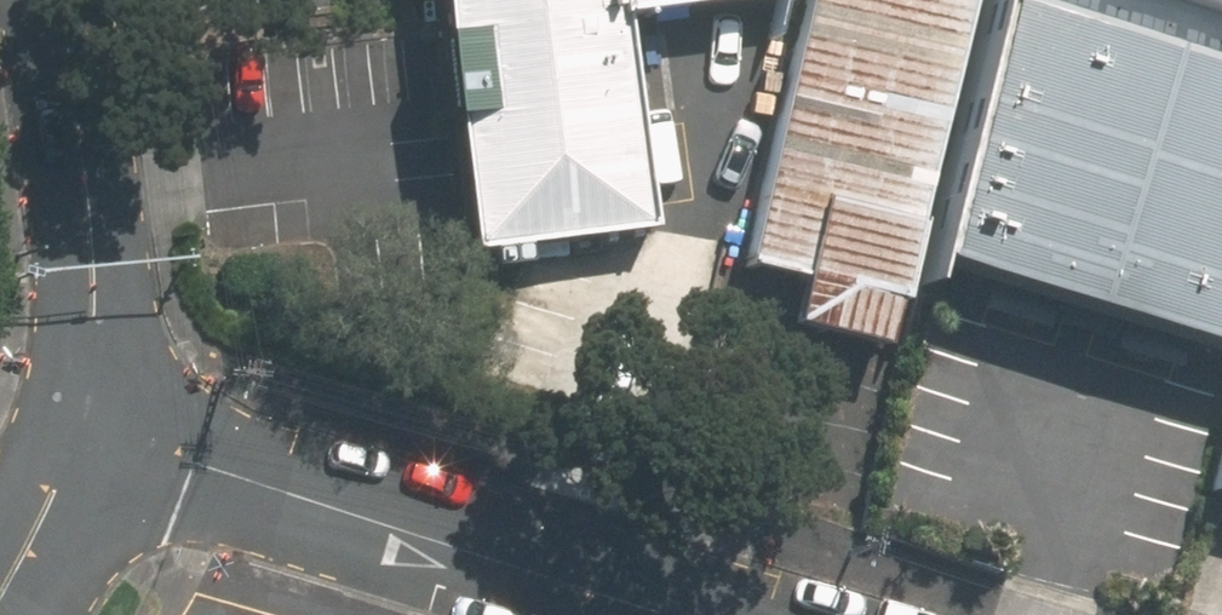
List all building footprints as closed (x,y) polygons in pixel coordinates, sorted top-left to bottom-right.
[(465,249),(649,226),(618,17),(615,0),(432,0),(465,249)] [(618,17),(730,0),(615,0),(618,17)] [(878,346),(963,0),(798,0),(733,264),(796,279),(785,323),(878,346)] [(1221,354),(1221,0),(983,0),(920,270),(1221,354)]
